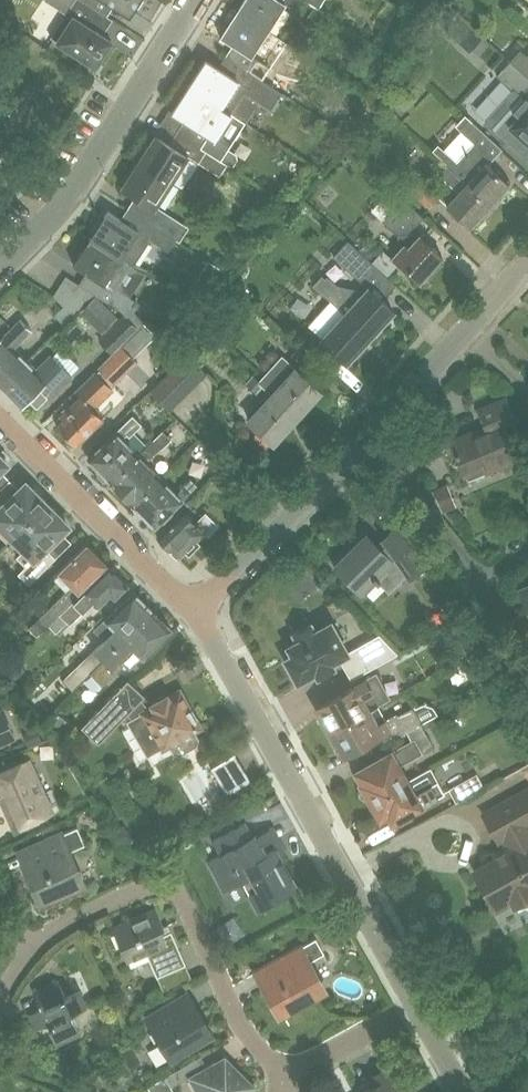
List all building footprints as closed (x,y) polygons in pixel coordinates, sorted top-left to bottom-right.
[(97,32),(107,15),(87,2),(83,0),(60,0),(70,7),(66,13),(72,18),(57,41),(95,66),(111,41),(97,32)] [(138,0),(108,0),(129,14),(138,0)] [(303,0),(243,0),(237,10),(268,30),(285,3),(297,10),(303,0)] [(315,25),(323,14),(313,7),(305,18),(315,25)] [(276,35),(268,30),(237,10),(220,37),(236,47),(229,59),(272,86),(283,93),(284,94),(293,79),(281,72),(261,59),(276,35)] [(481,38),(452,11),(439,25),(468,52),(481,38)] [(383,45),(390,34),(382,30),(376,40),(383,45)] [(523,52),(513,63),(527,76),(527,57),(523,52)] [(283,93),(272,86),(229,59),(222,70),(206,59),(188,86),(230,113),(231,112),(246,122),(259,101),(271,110),(283,93)] [(513,63),(510,59),(496,75),(519,96),(527,86),(527,76),(513,63)] [(229,146),(215,137),(230,113),(188,86),(171,112),(188,123),(180,134),(206,151),(221,160),(229,146)] [(527,142),(527,101),(523,97),(513,108),(519,114),(509,125),(527,142)] [(500,147),(468,118),(458,128),(459,129),(451,138),(464,150),(455,160),(451,156),(444,164),(457,176),(465,183),(488,204),(509,180),(499,170),(497,172),(486,163),(500,147)] [(221,160),(206,151),(180,134),(173,145),(157,135),(140,162),(170,181),(187,155),(219,175),(227,164),(221,160)] [(180,241),(188,228),(155,206),(170,181),(140,162),(122,188),(139,199),(132,210),(180,241)] [(457,176),(444,164),(437,171),(450,183),(457,176)] [(437,197),(419,180),(409,191),(427,208),(437,197)] [(466,227),(488,204),(465,183),(446,204),(458,215),(456,218),(466,227)] [(414,239),(407,233),(422,215),(404,199),(384,221),(394,229),(394,236),(403,244),(391,257),(404,269),(406,267),(419,279),(442,254),(419,234),(414,239)] [(175,240),(179,242),(180,241),(132,210),(124,221),(108,210),(91,237),(133,264),(149,240),(167,253),(175,240)] [(129,264),(132,266),(133,264),(91,237),(74,263),(90,274),(83,285),(96,294),(109,302),(111,299),(125,313),(138,327),(143,322),(134,312),(139,305),(112,288),(129,264)] [(356,276),(370,261),(347,240),(333,255),(356,276)] [(96,294),(83,285),(67,275),(54,296),(64,306),(55,315),(64,325),(96,294)] [(370,335),(393,309),(368,287),(365,291),(337,285),(327,276),(325,278),(322,275),(313,285),(325,296),(344,314),(345,312),(370,335)] [(199,300),(208,287),(196,279),(187,292),(199,300)] [(94,297),(80,311),(101,331),(115,318),(94,297)] [(345,312),(344,314),(322,338),(347,360),(370,335),(345,312)] [(98,340),(111,354),(120,345),(138,327),(125,313),(98,340)] [(14,347),(31,330),(20,319),(0,339),(0,382),(7,390),(22,375),(16,370),(27,359),(14,347)] [(137,362),(120,345),(111,354),(97,368),(99,369),(114,385),(137,362)] [(291,354),(301,363),(309,354),(298,345),(291,354)] [(178,363),(197,382),(207,373),(188,353),(178,363)] [(72,377),(65,370),(51,356),(38,370),(27,359),(16,370),(22,375),(7,390),(23,405),(29,399),(39,409),(72,377)] [(320,390),(282,356),(260,381),(263,384),(262,385),(272,394),(272,393),(297,416),(320,390)] [(188,391),(197,382),(178,363),(169,372),(188,391)] [(93,406),(104,396),(114,385),(99,369),(77,390),(82,396),(61,416),(65,419),(57,426),(76,445),(104,418),(93,406)] [(179,400),(188,391),(169,372),(160,381),(179,400)] [(263,384),(260,381),(253,375),(247,383),(257,391),(262,385),(263,384)] [(170,409),(179,400),(160,381),(151,390),(170,409)] [(274,442),(297,416),(272,393),(272,394),(249,419),(274,442)] [(447,443),(460,477),(496,463),(498,467),(513,461),(499,427),(511,422),(502,400),(475,411),(482,429),(447,443)] [(112,481),(138,454),(122,438),(127,434),(129,436),(142,424),(133,414),(115,431),(89,458),(112,481)] [(134,504),(161,477),(146,462),(170,438),(163,431),(138,454),(112,481),(111,482),(133,504),(134,504)] [(156,526),(183,499),(198,485),(190,477),(179,488),(180,489),(177,493),(161,477),(134,504),(156,526)] [(47,504),(26,482),(3,505),(0,502),(0,527),(1,526),(13,538),(47,504)] [(457,506),(448,484),(434,489),(443,512),(457,506)] [(46,548),(68,525),(47,504),(13,538),(24,550),(17,557),(25,566),(18,573),(29,584),(56,558),(46,548)] [(157,537),(177,557),(185,548),(188,551),(198,542),(195,539),(203,530),(208,535),(218,525),(206,513),(197,521),(185,509),(157,537)] [(366,534),(334,566),(359,592),(362,589),(366,593),(380,580),(376,576),(383,568),(390,574),(393,571),(392,570),(399,565),(409,579),(428,566),(397,522),(380,538),(384,544),(377,549),(366,534)] [(78,591),(106,563),(86,543),(59,571),(72,584),(28,627),(37,636),(60,613),(80,594),(78,591)] [(109,566),(80,594),(60,613),(67,621),(69,623),(93,600),(98,605),(110,594),(115,598),(128,585),(109,566)] [(517,590),(527,617),(527,585),(517,590)] [(94,649),(102,658),(152,609),(133,590),(105,618),(95,628),(104,638),(94,649)] [(143,657),(171,629),(152,609),(102,658),(103,658),(94,667),(72,689),(80,698),(132,646),(143,657)] [(286,659),(298,682),(300,681),(316,672),(318,676),(334,667),(334,666),(332,663),(339,658),(351,680),(371,669),(386,661),(398,653),(379,634),(347,652),(331,623),(315,632),(311,624),(295,634),(299,641),(288,647),(290,650),(292,653),(293,655),(287,659),(286,659)] [(62,679),(72,689),(94,667),(84,658),(62,679)] [(17,662),(7,672),(15,680),(25,670),(17,662)] [(196,721),(197,717),(193,709),(189,707),(187,708),(178,692),(168,697),(167,695),(152,703),(154,706),(149,708),(141,700),(144,696),(127,679),(81,727),(98,744),(128,713),(132,719),(128,721),(147,754),(168,742),(173,752),(179,754),(197,744),(198,738),(193,728),(197,726),(195,721),(196,721)] [(330,732),(379,706),(366,681),(317,708),(330,732)] [(409,731),(419,725),(437,715),(436,712),(433,709),(430,707),(426,706),(423,706),(419,707),(397,718),(396,715),(387,719),(379,706),(330,732),(343,756),(385,734),(386,737),(392,734),(395,739),(409,731)] [(15,739),(4,711),(0,712),(0,746),(15,739)] [(59,715),(51,725),(64,735),(72,725),(59,715)] [(419,725),(409,731),(414,740),(356,772),(362,783),(361,784),(370,801),(407,781),(398,766),(422,753),(421,752),(431,747),(419,725)] [(41,741),(36,730),(24,735),(28,746),(40,741),(41,741)] [(251,780),(236,755),(213,768),(228,794),(251,780)] [(13,826),(49,810),(28,761),(0,774),(0,796),(13,826)] [(392,822),(444,794),(430,769),(407,781),(370,801),(379,818),(387,814),(392,822)] [(448,788),(456,801),(483,786),(476,773),(448,788)] [(488,897),(504,888),(514,905),(527,898),(527,827),(526,824),(527,823),(527,789),(483,814),(502,848),(493,853),(496,858),(474,871),(488,897)] [(276,848),(263,855),(245,822),(212,840),(220,854),(208,861),(223,891),(242,881),(258,910),(298,888),(276,848)] [(123,825),(111,833),(121,848),(132,840),(123,825)] [(27,869),(41,902),(79,885),(71,869),(76,867),(69,852),(77,848),(69,830),(46,841),(53,857),(27,869)] [(137,846),(125,855),(133,867),(145,859),(137,846)] [(155,908),(111,927),(126,961),(146,952),(163,990),(171,986),(165,973),(186,964),(171,931),(162,935),(159,929),(163,927),(155,908)] [(274,999),(282,1014),(321,992),(313,977),(317,975),(309,961),(324,953),(316,938),(281,958),(289,971),(261,987),(270,1002),(274,999)] [(80,990),(68,996),(66,997),(58,980),(33,992),(40,1008),(35,1010),(43,1026),(48,1024),(56,1043),(81,1032),(73,1013),(87,1006),(80,990)] [(145,1017),(169,1058),(211,1033),(194,1004),(182,1011),(175,1000),(145,1017)] [(225,1055),(193,1073),(188,1063),(166,1076),(172,1086),(189,1077),(198,1091),(251,1091),(255,1086),(225,1055)] [(394,1083),(385,1067),(370,1076),(375,1085),(363,1091),(417,1091),(415,1090),(413,1091),(405,1077),(394,1083)]
